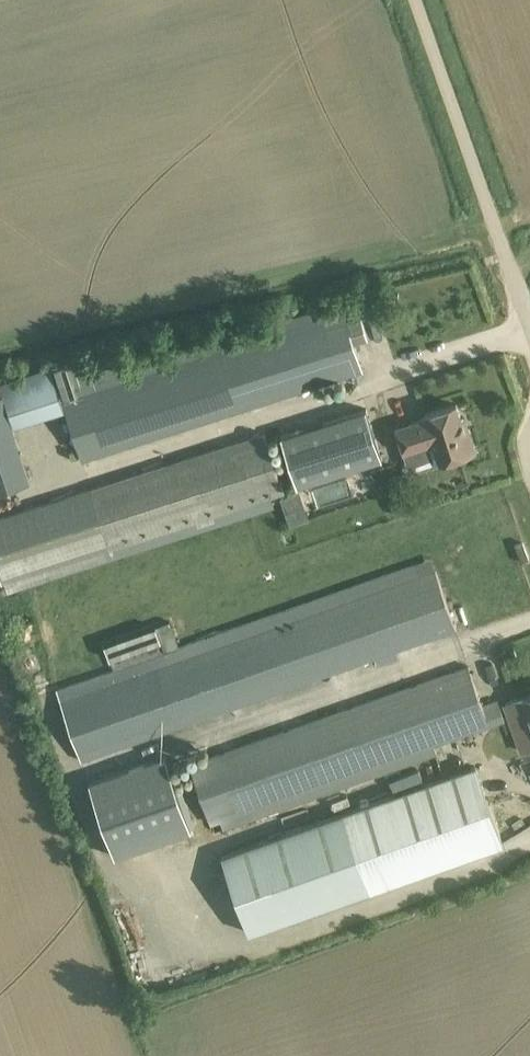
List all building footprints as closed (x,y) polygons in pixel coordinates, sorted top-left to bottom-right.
[(358,307),(344,311),(353,341),(368,336),(358,307)] [(363,371),(353,341),(344,311),(63,401),(65,409),(81,460),(363,371)] [(2,394),(12,426),(65,409),(63,401),(52,369),(0,385),(0,388),(2,394)] [(0,395),(0,491),(30,482),(12,426),(2,394),(0,395)] [(378,457),(361,403),(277,429),(295,483),(378,457)] [(425,418),(396,427),(404,452),(433,442),(440,462),(475,450),(468,429),(465,430),(456,404),(424,414),(425,418)] [(271,510),(275,509),(271,496),(284,492),(265,433),(91,489),(0,518),(0,574),(3,584),(5,583),(9,594),(21,590),(113,560),(271,510)] [(293,494),(278,499),(287,526),(303,520),(293,494)] [(114,672),(57,691),(81,759),(176,726),(374,657),(385,654),(388,662),(398,658),(396,650),(456,629),(449,611),(435,571),(419,576),(416,567),(178,650),(169,653),(163,655),(153,626),(104,643),(114,672)] [(189,763),(190,766),(209,821),(219,818),(223,830),(437,755),(433,744),(504,719),(499,705),(499,706),(484,711),(482,704),(468,666),(217,753),(212,755),(207,756),(206,757),(203,758),(197,760),(193,761),(191,762),(189,763)] [(197,743),(253,726),(247,706),(191,722),(197,743)] [(165,757),(90,783),(116,857),(191,831),(165,757)] [(343,813),(222,856),(249,933),(371,890),(503,843),(476,766),(343,813)]
